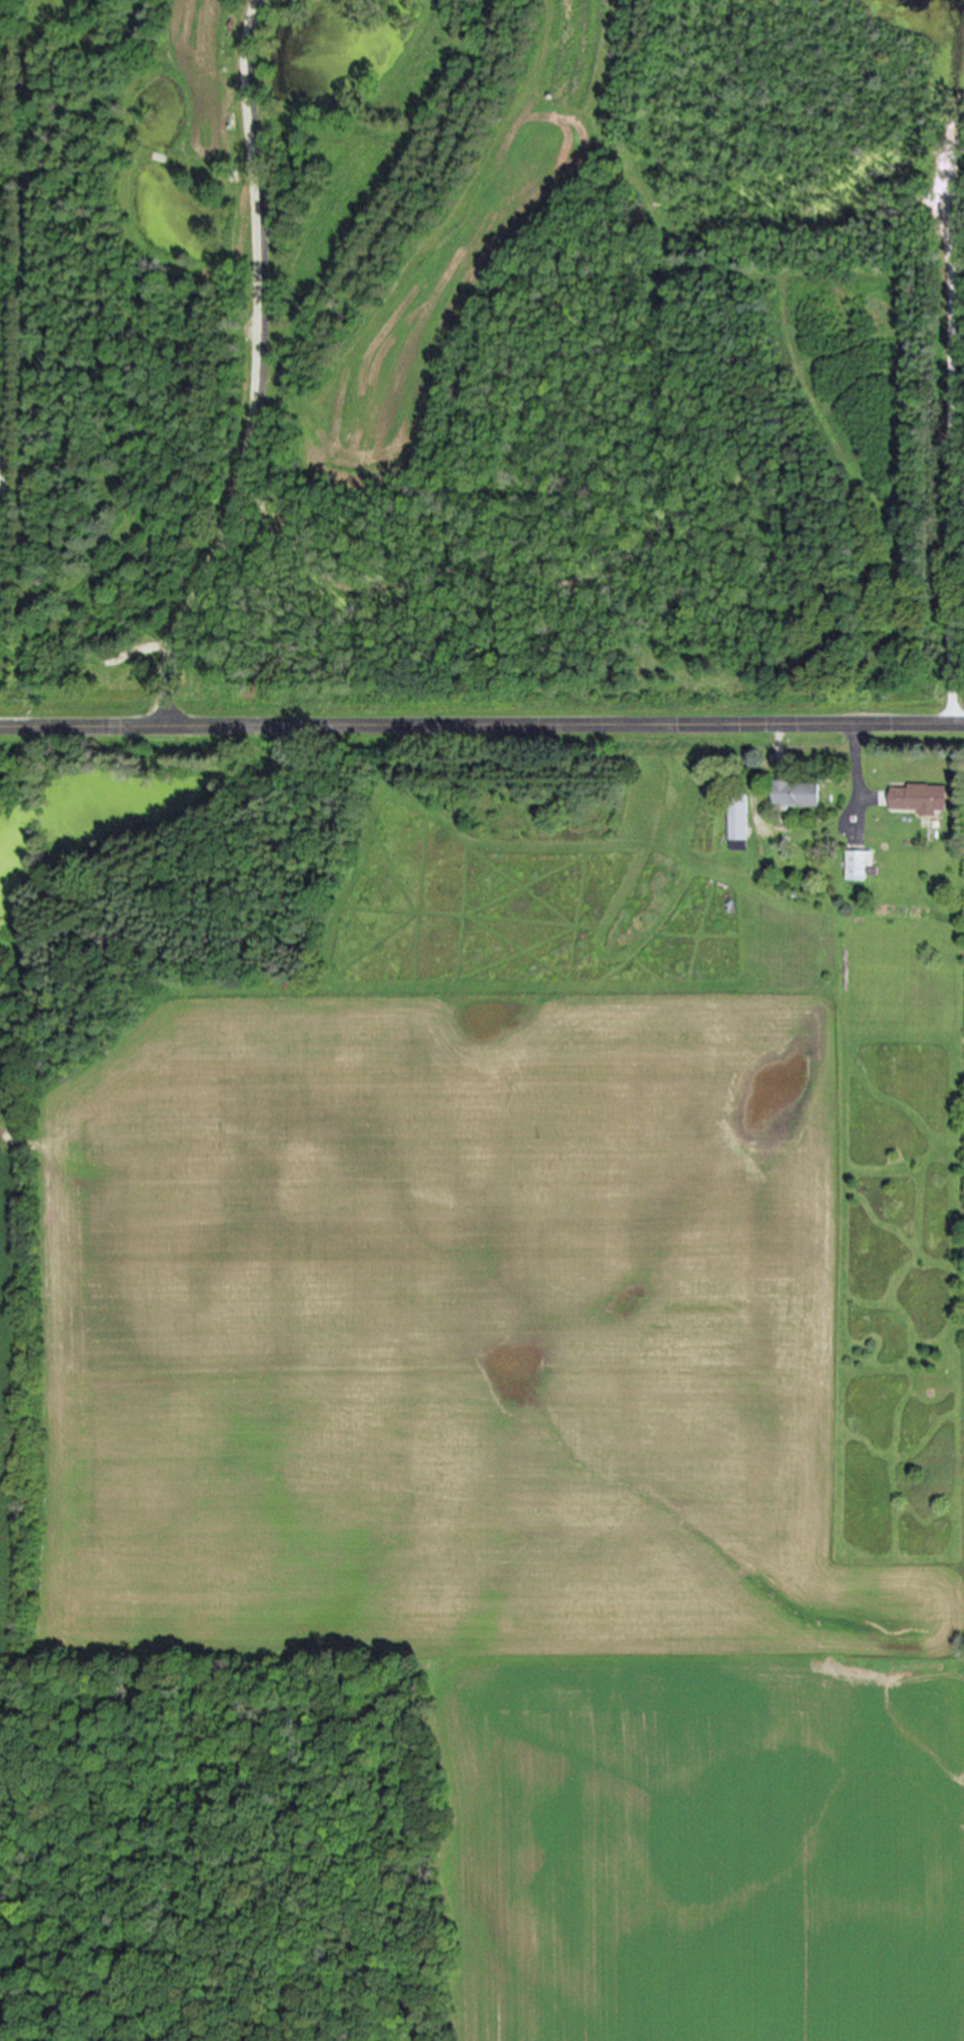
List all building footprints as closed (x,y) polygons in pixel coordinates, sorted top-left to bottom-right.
[(889,811),(919,811),(919,817),(936,818),(936,812),(946,813),(946,788),(890,787),(889,811)] [(728,850),(747,851),(748,798),(730,798),(728,850)] [(872,868),(872,853),(846,852),(845,882),(865,882),(865,867),(872,868)]
